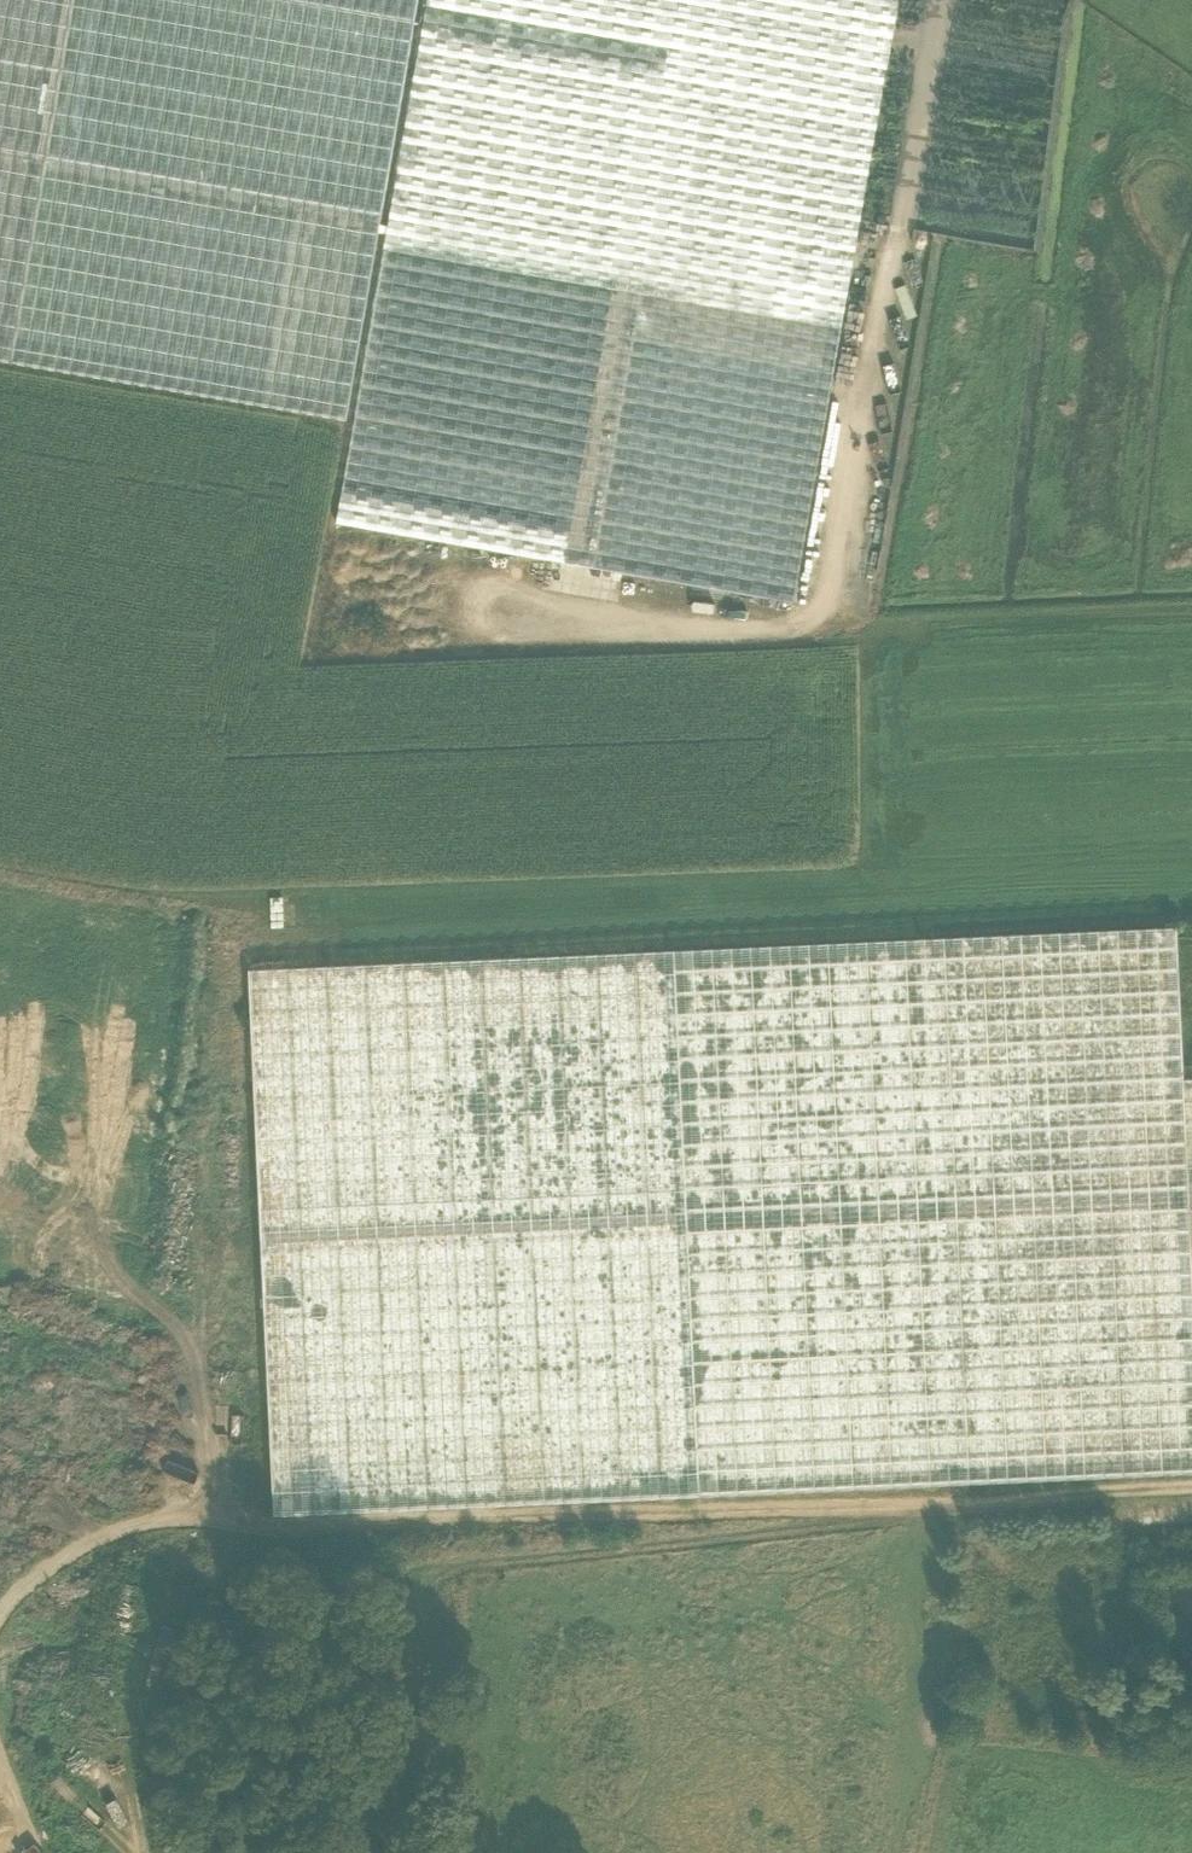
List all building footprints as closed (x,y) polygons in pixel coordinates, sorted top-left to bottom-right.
[(348,419),(420,0),(0,0),(0,360),(348,419)] [(793,602),(899,0),(427,0),(335,522),(793,602)] [(1128,1503),(1129,1522),(1191,1520),(1191,1500),(1128,1503)]
